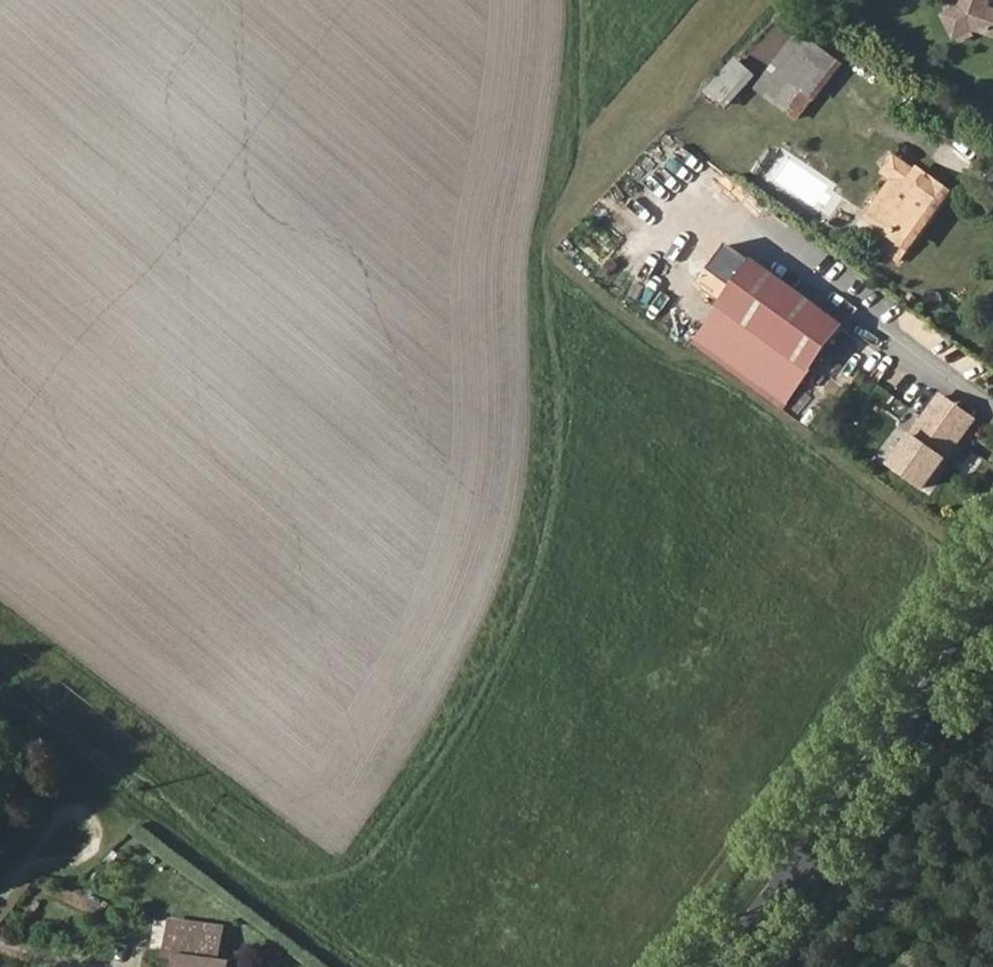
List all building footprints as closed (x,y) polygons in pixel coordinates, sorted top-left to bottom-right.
[(960,25),(944,32),(956,58),(969,46),(992,54),(992,0),(967,0),(960,25)] [(836,63),(796,32),(755,84),(779,102),(796,115),(836,63)] [(760,70),(739,51),(706,87),(727,107),(760,70)] [(762,125),(779,102),(755,84),(738,108),(762,125)] [(887,175),(895,181),(868,216),(909,247),(946,198),(897,161),(887,175)] [(709,273),(731,290),(722,303),(777,342),(810,301),(730,242),(709,273)] [(848,329),(810,301),(777,342),(815,370),(848,329)] [(815,370),(777,342),(722,303),(698,335),(791,404),(815,370)] [(878,351),(848,329),(815,370),(848,393),(878,351)] [(973,423),(942,400),(913,440),(943,462),(973,423)] [(222,937),(173,928),(171,940),(220,949),(222,937)] [(220,949),(171,940),(168,961),(178,963),(177,966),(221,966),(217,966),(220,949)]
